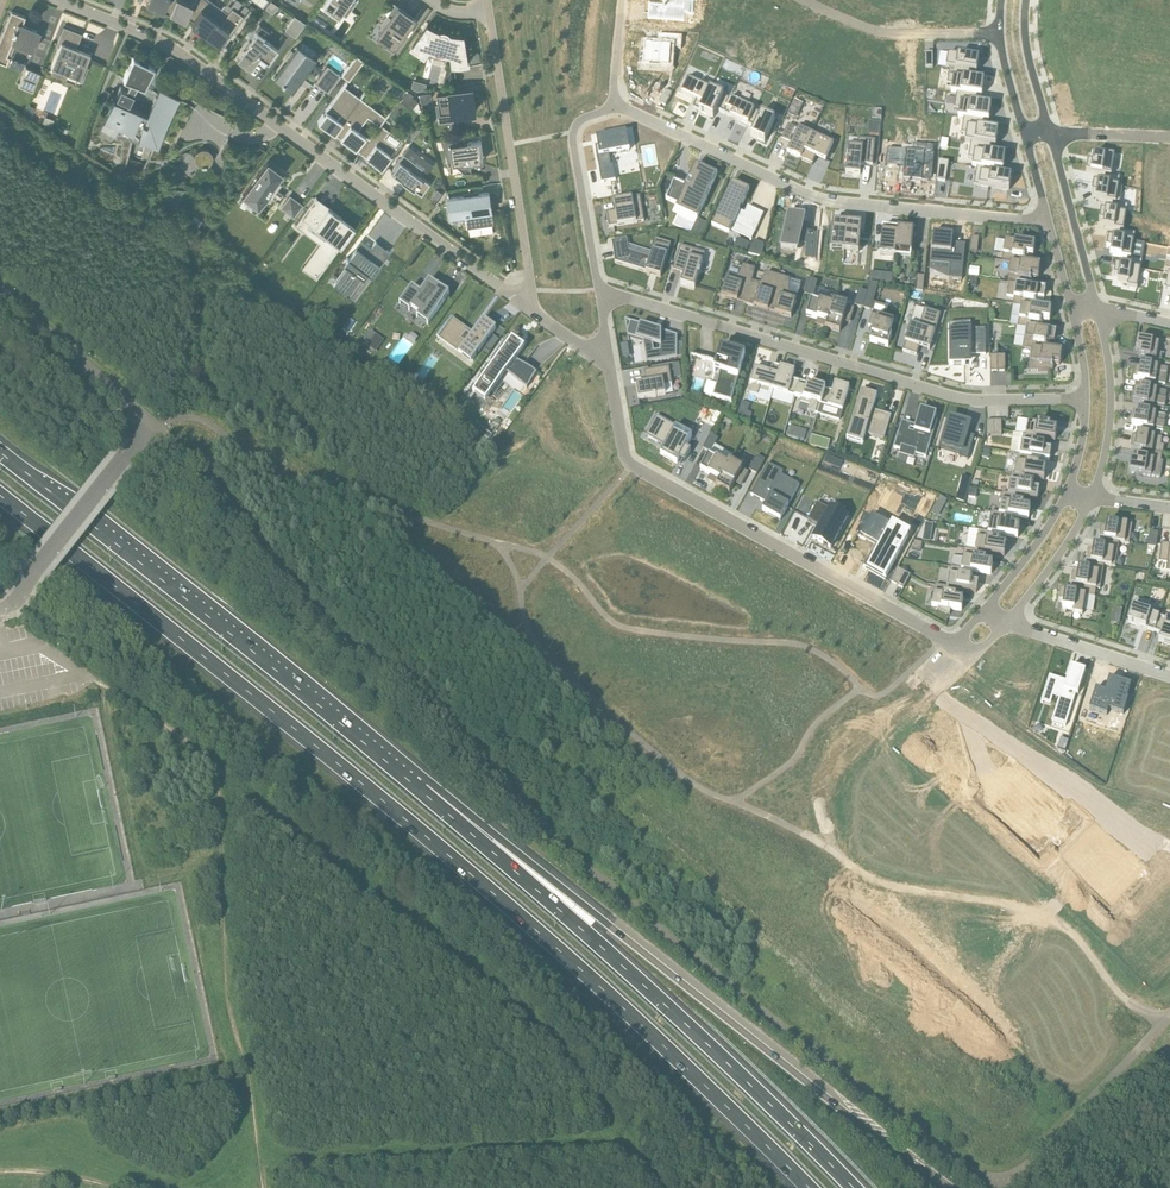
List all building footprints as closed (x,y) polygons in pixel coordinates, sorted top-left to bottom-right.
[(162,11),(167,0),(149,0),(147,5),(162,11)] [(162,11),(171,15),(173,11),(186,16),(186,17),(195,0),(167,0),(162,11)] [(186,17),(197,24),(194,28),(203,34),(220,11),(224,5),(224,4),(220,10),(206,0),(195,0),(186,17)] [(357,1),(355,0),(327,0),(323,6),(339,17),(341,13),(346,16),(357,1)] [(648,17),(666,19),(668,19),(684,20),(685,11),(693,12),(694,0),(664,0),(664,3),(650,2),(648,17)] [(980,0),(950,0),(949,8),(968,11),(968,8),(978,10),(980,0)] [(1079,0),(1050,0),(1064,2),(1062,10),(1077,13),(1079,0)] [(416,19),(393,3),(392,4),(400,10),(395,18),(392,16),(379,34),(397,47),(416,19)] [(220,11),(203,34),(215,43),(222,33),(228,37),(247,10),(247,9),(243,15),(232,7),(226,15),(220,11)] [(57,8),(56,13),(51,12),(50,16),(45,15),(40,35),(55,39),(63,10),(57,8)] [(37,31),(22,25),(26,17),(11,11),(0,40),(0,62),(6,65),(9,57),(7,56),(15,35),(28,41),(27,44),(35,47),(39,36),(35,34),(36,31),(37,32),(37,31)] [(296,37),(306,23),(295,16),(286,30),(296,37)] [(311,16),(310,17),(307,22),(314,26),(318,21),(311,16)] [(428,24),(412,47),(425,56),(429,51),(432,46),(433,47),(436,48),(440,49),(444,50),(448,51),(452,52),(453,57),(454,64),(469,62),(467,45),(464,45),(462,35),(462,34),(458,34),(455,34),(451,33),(450,34),(449,34),(448,33),(447,32),(446,32),(445,32),(443,31),(442,32),(441,32),(440,30),(438,29),(434,27),(431,26),(428,24)] [(85,54),(75,50),(82,34),(64,26),(56,46),(59,47),(51,67),(69,74),(68,76),(82,82),(88,67),(85,65),(89,56),(86,55),(87,51),(85,54)] [(278,48),(265,39),(266,38),(257,32),(251,41),(249,40),(249,39),(242,49),(243,49),(244,50),(237,60),(251,69),(260,56),(268,62),(278,48)] [(645,46),(644,66),(653,67),(653,65),(658,65),(658,67),(669,68),(671,49),(681,50),(682,38),(658,36),(657,47),(645,46)] [(313,59),(296,46),(296,47),(296,48),(293,51),(292,50),(285,59),(287,60),(275,76),(276,77),(275,79),(281,84),(281,83),(292,91),(293,90),(292,90),(295,86),(297,88),(300,83),(298,81),(309,67),(307,66),(313,59)] [(940,53),(938,66),(946,68),(950,68),(973,72),(977,73),(979,60),(976,60),(972,59),(973,54),(949,54),(940,53)] [(356,55),(341,75),(349,81),(363,61),(356,55)] [(152,104),(147,114),(127,104),(128,103),(129,103),(134,93),(133,93),(137,84),(144,87),(149,78),(150,78),(153,72),(152,72),(154,68),(133,57),(131,61),(130,61),(127,67),(128,67),(123,77),(130,80),(126,89),(121,86),(115,96),(121,99),(120,101),(113,98),(112,101),(111,100),(105,114),(104,117),(157,144),(160,137),(161,138),(164,131),(163,131),(180,98),(160,88),(156,96),(152,104)] [(315,83),(328,93),(341,75),(327,66),(315,83)] [(33,92),(40,73),(26,67),(18,86),(33,92)] [(950,68),(947,83),(952,84),(951,92),(957,93),(981,97),(982,97),(984,82),(972,80),(973,72),(950,68)] [(690,76),(682,94),(696,101),(692,109),(700,112),(710,90),(707,88),(708,85),(690,76)] [(425,89),(427,84),(414,80),(411,88),(416,90),(425,89)] [(344,86),(318,121),(334,133),(360,98),(344,86)] [(438,105),(440,115),(454,113),(477,109),(474,89),(437,95),(438,105)] [(730,99),(710,90),(700,112),(713,118),(717,111),(724,114),(730,99)] [(414,95),(409,91),(403,99),(408,103),(414,95)] [(1125,106),(1126,91),(1117,91),(1117,105),(1125,106)] [(432,98),(431,93),(420,95),(421,104),(427,103),(432,98)] [(957,93),(954,108),(960,109),(958,117),(964,118),(988,122),(989,122),(991,107),(979,105),(981,97),(957,93)] [(360,98),(334,133),(355,149),(365,135),(358,130),(368,116),(370,118),(377,110),(360,98)] [(730,99),(724,114),(748,126),(755,111),(757,108),(739,99),(737,103),(730,99)] [(790,115),(798,118),(804,104),(796,101),(790,115)] [(35,107),(28,104),(24,113),(31,116),(35,107)] [(755,111),(748,126),(754,129),(751,136),(765,143),(775,121),(755,111)] [(964,118),(961,133),(966,134),(965,142),(971,143),(995,146),(996,147),(998,132),(986,130),(988,122),(964,118)] [(880,123),(871,122),(869,134),(879,135),(880,123)] [(380,124),(359,152),(381,168),(397,146),(385,137),(389,131),(380,124)] [(788,125),(782,139),(789,143),(789,142),(792,143),(792,145),(788,154),(800,160),(814,131),(801,125),(799,130),(788,125)] [(814,131),(800,160),(812,165),(816,157),(826,162),(826,160),(835,141),(814,131)] [(598,147),(595,147),(599,169),(611,167),(611,166),(610,155),(630,152),(626,133),(596,139),(598,147)] [(458,143),(451,144),(454,164),(465,172),(472,171),(472,170),(471,161),(484,159),(481,139),(458,143)] [(847,160),(846,174),(860,175),(861,164),(873,166),(875,141),(858,140),(857,148),(848,147),(848,156),(847,156),(846,160),(847,160)] [(971,143),(968,158),(973,159),(972,166),(977,167),(1000,171),(1003,172),(1005,157),(993,155),(995,146),(971,143)] [(196,155),(197,157),(198,160),(201,161),(203,162),(206,162),(208,161),(211,159),(212,157),(212,154),(212,152),(211,149),(209,148),(207,147),(204,146),(202,147),(199,148),(198,150),(197,152),(196,155)] [(888,150),(885,166),(886,166),(886,165),(904,167),(903,180),(922,182),(922,180),(932,181),(934,155),(925,154),(925,153),(906,151),(906,152),(889,150),(888,150)] [(1088,161),(1086,171),(1105,174),(1104,183),(1119,186),(1120,176),(1111,175),(1115,155),(1104,153),(1104,157),(1094,155),(1093,161),(1088,161)] [(403,154),(391,172),(392,173),(407,183),(422,195),(431,183),(419,174),(423,168),(403,154)] [(939,161),(936,180),(945,182),(949,163),(939,161)] [(277,190),(272,186),(282,172),(267,162),(243,195),(257,205),(266,194),(271,198),(277,190)] [(697,219),(717,176),(696,166),(687,184),(676,179),(666,199),(669,201),(670,199),(679,203),(676,209),(697,219)] [(977,167),(974,184),(1009,190),(1011,178),(999,176),(1000,171),(977,167)] [(1094,181),(1092,192),(1096,193),(1095,199),(1113,202),(1111,211),(1126,213),(1128,204),(1120,203),(1123,186),(1119,186),(1104,183),(1094,181)] [(714,223),(712,226),(729,234),(730,231),(731,229),(735,222),(744,226),(745,227),(745,226),(755,231),(754,233),(755,233),(760,222),(758,221),(759,219),(747,213),(747,212),(746,212),(745,214),(740,212),(749,191),(732,183),(714,223)] [(442,194),(438,190),(432,198),(437,201),(442,194)] [(463,196),(448,198),(451,217),(463,215),(464,226),(467,225),(468,228),(494,224),(492,211),(489,192),(479,193),(463,196)] [(293,216),(302,205),(290,196),(281,208),(293,216)] [(295,225),(303,231),(308,223),(327,237),(304,267),(303,266),(302,268),(316,278),(340,246),(340,247),(355,227),(341,217),(328,207),(327,207),(326,209),(315,201),(317,198),(316,197),(295,225)] [(616,212),(607,213),(609,228),(618,226),(644,222),(640,197),(631,198),(631,199),(617,201),(614,201),(614,203),(616,212)] [(1119,239),(1133,241),(1135,232),(1123,230),(1126,213),(1111,211),(1101,209),(1099,220),(1104,220),(1103,227),(1120,230),(1119,239)] [(789,213),(781,248),(797,252),(799,244),(808,246),(807,259),(816,260),(818,234),(807,232),(808,225),(804,224),(805,217),(789,213)] [(192,218),(200,224),(202,221),(194,215),(192,218)] [(833,226),(830,251),(844,253),(847,225),(839,224),(833,223),(833,226)] [(847,225),(844,253),(859,254),(861,231),(862,226),(859,226),(847,225)] [(883,228),(880,255),(896,256),(898,229),(883,228)] [(898,229),(896,256),(911,258),(914,231),(898,229)] [(934,233),(931,263),(950,264),(949,278),(962,279),(965,245),(956,244),(956,246),(952,245),(952,243),(953,235),(934,233)] [(977,252),(979,237),(971,237),(970,252),(977,252)] [(1126,266),(1140,269),(1142,260),(1131,258),(1133,241),(1119,239),(1108,237),(1106,247),(1111,248),(1110,255),(1127,257),(1126,266)] [(736,246),(748,252),(752,243),(740,238),(736,246)] [(358,248),(356,247),(348,257),(347,257),(343,262),(346,265),(333,282),(346,292),(358,274),(363,277),(367,272),(371,275),(372,276),(380,264),(379,264),(389,250),(375,240),(366,254),(358,248)] [(755,240),(748,254),(762,258),(764,245),(755,240)] [(627,241),(612,243),(615,263),(646,273),(661,278),(671,246),(656,241),(652,253),(651,259),(629,252),(628,246),(627,241)] [(1021,265),(1021,264),(1022,258),(1025,258),(1025,255),(1033,257),(1035,246),(1024,244),(1024,242),(1011,241),(1011,242),(1005,241),(1002,262),(1011,263),(1021,265)] [(680,247),(673,270),(684,274),(681,284),(695,288),(699,275),(700,275),(701,271),(700,271),(705,254),(680,247)] [(1026,286),(1027,279),(1031,280),(1031,277),(1038,278),(1040,267),(1021,264),(1021,265),(1011,263),(1007,283),(1009,284),(1009,283),(1026,286)] [(1115,265),(1114,275),(1118,276),(1117,282),(1127,284),(1127,287),(1137,289),(1140,269),(1126,266),(1115,265)] [(728,274),(721,296),(732,300),(744,303),(745,300),(751,281),(752,281),(755,270),(743,266),(737,277),(728,274)] [(979,267),(969,266),(968,275),(977,277),(979,267)] [(870,272),(869,283),(892,285),(893,274),(870,272)] [(745,300),(744,303),(755,307),(767,310),(768,310),(769,307),(778,277),(766,273),(760,284),(752,281),(751,281),(745,300)] [(923,292),(925,277),(917,276),(915,291),(923,292)] [(769,307),(768,310),(768,311),(780,314),(791,318),(798,295),(788,292),(790,280),(778,277),(769,307)] [(428,325),(448,297),(450,295),(440,288),(440,287),(435,283),(435,284),(429,280),(423,289),(426,291),(423,295),(412,286),(399,304),(400,304),(401,303),(409,309),(409,311),(411,309),(419,314),(417,317),(418,317),(418,316),(428,323),(427,324),(428,325)] [(809,280),(805,295),(813,297),(815,289),(816,289),(818,282),(809,280)] [(1032,308),(1032,307),(1033,301),(1036,302),(1037,299),(1044,300),(1046,289),(1026,286),(1009,283),(1009,284),(1007,296),(1014,297),(1013,305),(1021,306),(1032,308)] [(867,293),(863,308),(871,310),(873,302),(876,292),(880,293),(882,288),(878,287),(878,285),(870,284),(867,293)] [(859,290),(854,306),(863,308),(867,293),(859,290)] [(811,300),(806,316),(818,319),(820,320),(819,326),(821,326),(821,327),(826,328),(833,302),(822,299),(821,303),(812,300),(811,300)] [(833,302),(826,328),(840,332),(843,321),(850,323),(851,320),(854,309),(833,302)] [(888,314),(891,307),(879,303),(876,311),(888,314)] [(1037,329),(1038,323),(1041,323),(1042,320),(1049,321),(1051,311),(1032,307),(1032,308),(1021,306),(1018,326),(1026,328),(1027,328),(1037,329)] [(905,343),(903,351),(917,355),(919,347),(928,350),(930,350),(930,347),(935,333),(940,315),(924,310),(919,328),(910,325),(905,343)] [(872,315),(869,326),(871,327),(874,328),(873,333),(870,341),(888,347),(892,336),(889,335),(893,321),(885,319),(872,315)] [(452,318),(438,336),(440,337),(444,332),(456,340),(452,345),(461,351),(459,354),(471,363),(473,360),(496,329),(484,320),(473,334),(466,343),(461,340),(466,332),(451,322),(453,319),(452,318)] [(628,330),(627,333),(628,336),(629,336),(643,340),(652,343),(660,346),(660,350),(654,351),(645,353),(647,362),(677,357),(677,336),(631,321),(630,322),(628,330)] [(1042,351),(1043,344),(1047,345),(1047,342),(1054,343),(1056,332),(1037,329),(1027,328),(1026,328),(1023,348),(1032,350),(1032,349),(1042,351)] [(986,329),(951,329),(952,364),(966,364),(966,355),(986,354),(986,329)] [(494,364),(470,397),(472,399),(475,394),(485,402),(496,388),(498,390),(502,384),(502,383),(504,380),(509,384),(509,385),(514,389),(515,388),(523,394),(527,388),(537,375),(536,374),(535,373),(534,373),(529,369),(524,365),(523,364),(516,360),(518,358),(525,348),(522,346),(518,343),(508,336),(490,361),(494,364)] [(499,341),(494,336),(485,348),(491,352),(499,341)] [(1158,352),(1159,343),(1137,340),(1136,350),(1140,351),(1139,357),(1144,358),(1159,360),(1161,361),(1163,353),(1158,352)] [(371,345),(369,347),(376,353),(381,347),(373,341),(371,345)] [(713,397),(732,402),(745,356),(721,349),(717,362),(697,356),(692,373),(712,379),(714,372),(720,374),(713,397)] [(1042,351),(1032,349),(1032,350),(1029,371),(1049,371),(1049,366),(1053,366),(1053,363),(1060,365),(1062,354),(1042,351)] [(1165,385),(1168,368),(1158,367),(1159,360),(1144,358),(1143,364),(1140,364),(1139,370),(1135,369),(1134,380),(1143,381),(1158,384),(1165,385)] [(753,384),(750,393),(757,396),(759,390),(768,393),(770,389),(775,391),(782,367),(773,365),(770,373),(755,368),(751,383),(753,384)] [(782,367),(775,391),(798,398),(802,382),(792,379),(795,371),(782,367)] [(646,383),(636,385),(639,400),(653,397),(653,398),(657,397),(656,396),(666,395),(664,386),(672,385),(669,368),(645,372),(647,383),(646,383)] [(1157,407),(1164,408),(1164,406),(1165,406),(1166,399),(1167,392),(1157,390),(1158,384),(1143,381),(1142,388),(1139,387),(1138,393),(1134,392),(1133,403),(1142,404),(1157,407)] [(802,382),(798,398),(802,399),(801,403),(810,405),(808,411),(818,414),(821,405),(826,390),(802,382)] [(826,390),(818,414),(840,420),(842,411),(849,388),(835,383),(832,392),(826,390)] [(861,392),(847,440),(848,440),(863,445),(866,434),(884,440),(891,416),(873,410),(877,397),(861,392)] [(1132,426),(1141,428),(1156,430),(1163,431),(1163,430),(1164,430),(1165,422),(1164,422),(1166,415),(1156,413),(1157,407),(1142,404),(1141,411),(1138,410),(1137,416),(1133,416),(1132,426)] [(935,419),(937,414),(921,409),(914,433),(910,431),(910,428),(901,425),(894,448),(901,450),(902,446),(916,451),(915,454),(926,457),(937,419),(935,419)] [(752,414),(748,412),(740,410),(738,417),(750,421),(752,414)] [(944,432),(939,448),(960,455),(959,458),(960,458),(961,455),(968,457),(967,460),(968,460),(975,437),(967,435),(969,427),(970,425),(969,425),(965,423),(950,419),(946,433),(944,432)] [(1050,429),(1050,428),(1050,426),(1047,425),(1048,420),(1028,421),(1026,435),(1042,438),(1047,439),(1055,441),(1057,430),(1051,429),(1050,429)] [(654,423),(646,437),(665,447),(661,455),(677,464),(679,460),(685,463),(691,451),(686,448),(692,437),(676,428),(673,433),(654,423)] [(1162,455),(1162,453),(1163,453),(1164,445),(1161,445),(1162,438),(1155,437),(1156,430),(1141,428),(1140,434),(1137,434),(1136,440),(1132,439),(1131,449),(1140,451),(1162,455)] [(492,435),(484,430),(482,434),(489,439),(492,435)] [(797,439),(804,441),(807,432),(800,430),(797,439)] [(1037,458),(1041,459),(1049,460),(1051,449),(1045,448),(1044,448),(1044,445),(1041,445),(1042,438),(1026,435),(1023,434),(1020,454),(1037,457),(1037,458)] [(711,435),(703,449),(711,453),(715,445),(718,439),(711,435)] [(1139,457),(1136,457),(1135,463),(1131,462),(1130,473),(1151,476),(1161,478),(1163,462),(1161,461),(1162,455),(1140,451),(1139,457)] [(1039,468),(1039,465),(1036,465),(1037,458),(1037,457),(1020,454),(1018,454),(1015,474),(1030,477),(1030,478),(1035,479),(1044,480),(1046,469),(1040,468),(1039,468)] [(709,455),(700,470),(710,475),(713,477),(710,482),(717,486),(730,462),(719,457),(717,460),(709,456),(709,455)] [(283,463),(291,467),(294,459),(286,456),(283,463)] [(757,456),(749,470),(757,474),(765,460),(757,456)] [(730,462),(717,486),(730,493),(735,483),(737,480),(743,484),(749,473),(730,462)] [(768,465),(751,495),(763,502),(764,500),(768,502),(766,504),(763,511),(780,521),(799,487),(799,486),(794,494),(777,484),(781,476),(783,473),(768,465)] [(1037,500),(1039,489),(1033,488),(1032,488),(1032,487),(1032,485),(1029,484),(1030,478),(1030,477),(1015,474),(1011,474),(1008,494),(1021,496),(1021,497),(1026,498),(1037,500)] [(423,502),(430,478),(421,476),(415,500),(423,502)] [(970,490),(969,497),(976,499),(978,491),(970,490)] [(1021,497),(1021,496),(1008,494),(1003,493),(999,513),(1010,515),(1010,516),(1015,517),(1028,519),(1030,508),(1024,507),(1023,507),(1023,504),(1020,503),(1021,497)] [(925,498),(933,502),(935,498),(927,494),(925,498)] [(937,505),(944,509),(948,502),(941,498),(937,505)] [(1037,508),(1046,509),(1048,500),(1039,499),(1037,508)] [(818,503),(808,520),(820,527),(813,539),(830,549),(848,518),(830,508),(830,510),(818,503)] [(900,505),(894,513),(921,531),(927,523),(900,505)] [(1012,525),(1012,523),(1009,522),(1010,516),(1010,515),(999,513),(992,512),(988,532),(997,533),(997,534),(1002,535),(1018,538),(1019,527),(1013,526),(1012,526),(1012,525)] [(869,558),(864,567),(885,579),(908,537),(873,518),(864,533),(882,543),(872,560),(869,558)] [(1101,529),(1099,540),(1104,540),(1119,543),(1129,544),(1132,524),(1117,522),(1117,525),(1107,523),(1106,530),(1101,529)] [(984,553),(988,554),(1005,556),(1006,545),(1000,544),(999,544),(999,541),(996,541),(997,534),(997,533),(988,532),(979,530),(975,550),(983,552),(983,553),(984,553)] [(1150,532),(1148,547),(1155,548),(1156,545),(1158,533),(1150,532)] [(930,542),(931,535),(924,534),(923,541),(930,542)] [(1159,562),(1167,563),(1169,563),(1169,539),(1169,544),(1161,543),(1159,562)] [(1088,552),(1086,562),(1089,563),(1104,565),(1115,567),(1119,543),(1104,540),(1103,548),(1094,546),(1093,553),(1088,552)] [(921,551),(922,543),(915,542),(914,550),(921,551)] [(969,571),(974,572),(991,575),(993,564),(986,563),(985,563),(985,562),(986,560),(982,559),(984,553),(983,553),(983,552),(975,550),(965,549),(961,569),(969,570),(969,571)] [(1073,574),(1071,585),(1076,586),(1096,589),(1100,590),(1104,565),(1089,563),(1088,570),(1078,569),(1077,575),(1073,574)] [(958,590),(976,593),(978,582),(972,581),(971,581),(971,578),(968,578),(969,571),(969,570),(961,569),(950,567),(947,587),(954,588),(954,589),(958,590)] [(897,585),(904,572),(898,569),(890,582),(897,585)] [(911,576),(904,572),(897,585),(904,589),(911,576)] [(956,596),(953,596),(954,589),(954,588),(947,587),(935,585),(932,606),(938,607),(938,608),(950,615),(951,609),(961,611),(963,600),(957,599),(956,599),(956,596)] [(1060,591),(1059,601),(1063,602),(1062,609),(1073,610),(1072,613),(1082,615),(1085,596),(1095,597),(1096,589),(1076,586),(1075,593),(1060,591)] [(1152,614),(1155,606),(1136,600),(1128,623),(1154,631),(1159,616),(1152,614)] [(1120,617),(1121,610),(1114,608),(1113,615),(1120,617)] [(1159,642),(1169,645),(1169,620),(1163,618),(1159,616),(1154,631),(1161,634),(1159,642)] [(737,640),(744,645),(754,634),(746,627),(737,640)] [(1051,676),(1045,694),(1060,699),(1053,722),(1067,726),(1077,694),(1079,694),(1086,671),(1073,667),(1068,682),(1051,676)] [(1096,689),(1089,710),(1107,715),(1109,708),(1124,713),(1128,700),(1127,699),(1131,685),(1109,679),(1105,692),(1096,689)] [(1065,751),(1069,741),(1061,738),(1057,748),(1065,751)]
